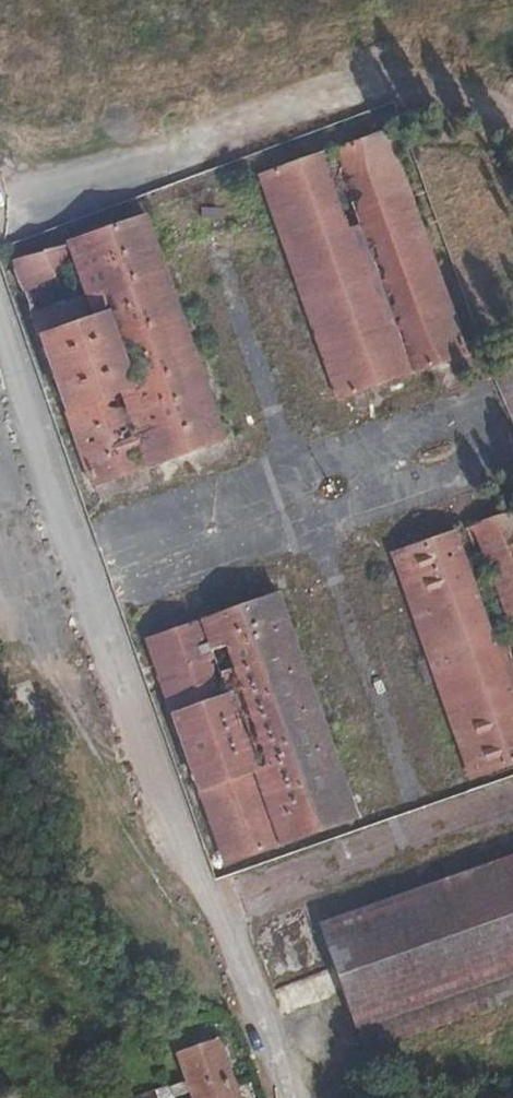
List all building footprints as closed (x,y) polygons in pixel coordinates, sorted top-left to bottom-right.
[(391,121),(261,166),(339,390),(470,346),(391,121)] [(224,430),(144,208),(11,253),(91,475),(224,430)] [(394,544),(473,768),(512,754),(512,503),(394,544)] [(357,808),(277,585),(146,630),(226,853),(357,808)] [(512,964),(512,847),(325,913),(361,1017),(512,964)] [(512,993),(512,964),(361,1017),(370,1042),(512,993)] [(207,1097),(249,1097),(225,1030),(186,1042),(197,1072),(184,1076),(187,1086),(201,1082),(207,1097)]
